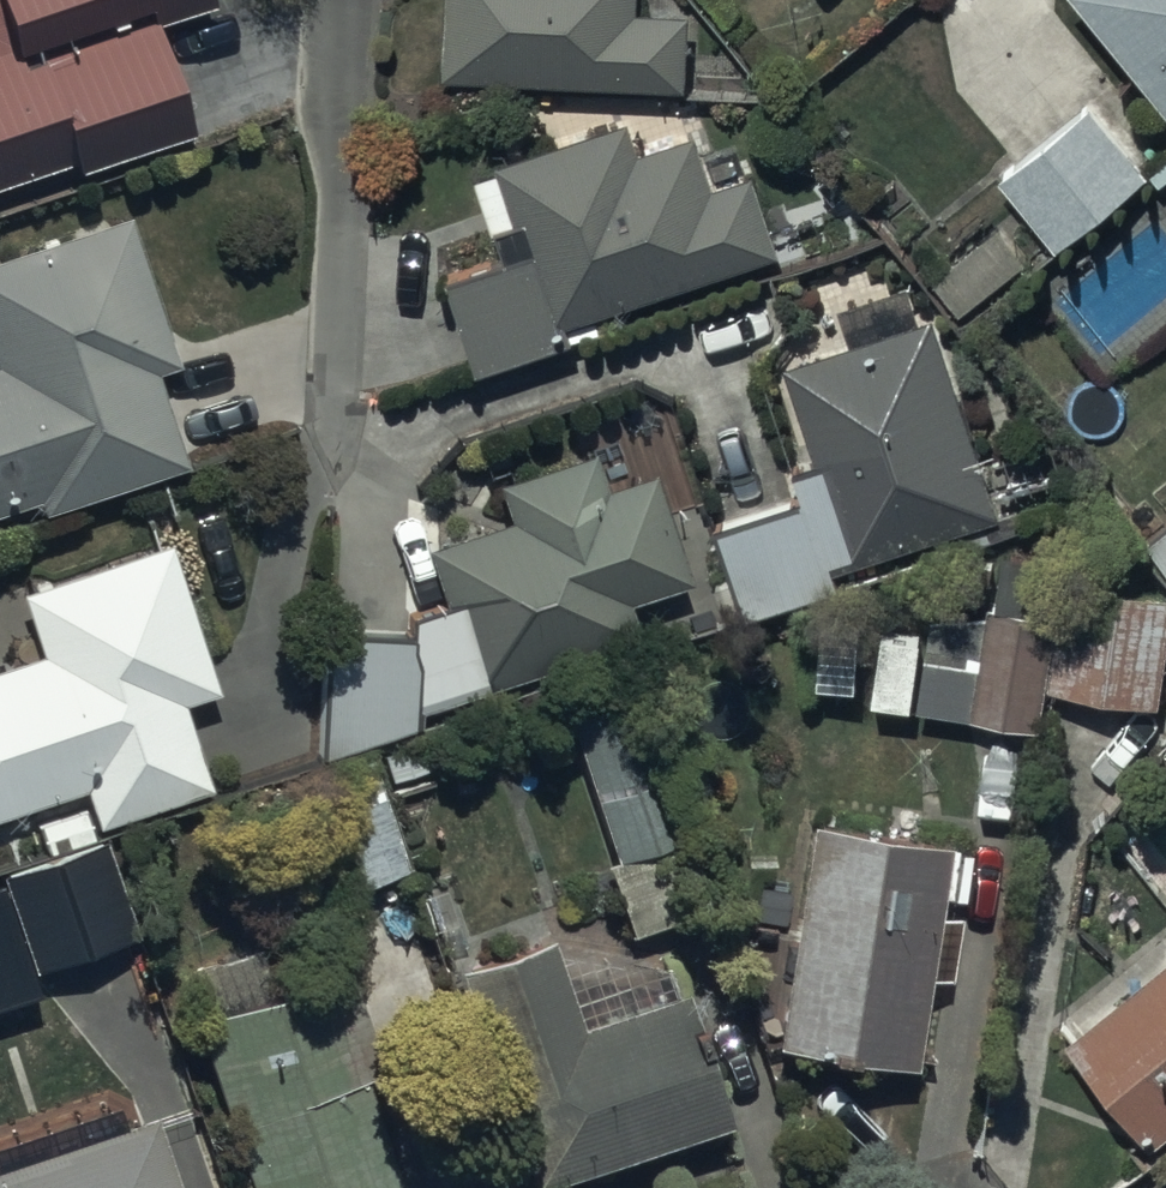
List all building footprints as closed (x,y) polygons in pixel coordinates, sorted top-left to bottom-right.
[(64,144),(69,160),(187,120),(151,11),(183,0),(0,0),(0,166),(64,144)] [(442,73),(683,81),(686,9),(636,8),(636,0),(443,0),(442,73)] [(1165,103),(1165,0),(1082,0),(1165,103)] [(1086,97),(993,172),(1049,241),(1142,166),(1086,97)] [(627,113),(493,154),(496,163),(471,170),(488,225),(494,223),(504,254),(449,272),(477,363),(567,335),(560,314),(751,255),(750,250),(774,242),(750,166),(743,168),(737,148),(702,159),(692,127),(636,144),(627,113)] [(0,247),(0,503),(34,491),(37,502),(179,455),(147,360),(170,352),(122,206),(0,247)] [(927,273),(956,309),(1024,254),(994,218),(927,273)] [(999,502),(930,303),(781,355),(815,450),(791,458),(801,487),(716,516),(747,606),(840,574),(841,578),(868,569),(861,550),(957,517),(963,535),(991,526),(985,507),(999,502)] [(408,723),(408,708),(636,636),(623,596),(687,576),(668,517),(681,512),(658,437),(592,458),(590,450),(493,480),(505,518),(420,545),(441,603),(402,615),(406,630),(322,627),(318,754),(408,723)] [(1146,540),(1165,565),(1165,524),(1146,540)] [(80,789),(88,814),(205,778),(180,700),(213,690),(166,539),(16,585),(36,650),(0,661),(0,813),(80,789)] [(914,704),(1038,726),(1045,684),(1156,704),(1165,648),(1165,593),(1134,587),(1137,569),(1001,545),(989,613),(928,613),(914,704)] [(637,678),(560,704),(611,857),(602,860),(625,931),(726,897),(703,829),(688,834),(637,678)] [(403,862),(367,750),(266,784),(302,895),(403,862)] [(943,839),(808,817),(789,933),(746,926),(737,980),(776,987),(767,1042),(909,1065),(924,972),(946,976),(956,915),(931,911),(934,895),(954,899),(962,850),(942,846),(943,839)] [(34,963),(35,969),(140,935),(107,833),(0,868),(0,876),(1,880),(0,881),(0,974),(34,963)] [(546,933),(454,962),(526,1186),(725,1122),(681,987),(575,1022),(546,933)] [(186,1015),(244,1187),(395,1187),(357,1073),(376,1067),(341,962),(277,983),(263,940),(183,967),(198,1011),(186,1015)] [(1064,1036),(1149,1140),(1165,1126),(1165,952),(1064,1036)] [(0,1160),(0,1187),(176,1187),(149,1109),(0,1160)]
